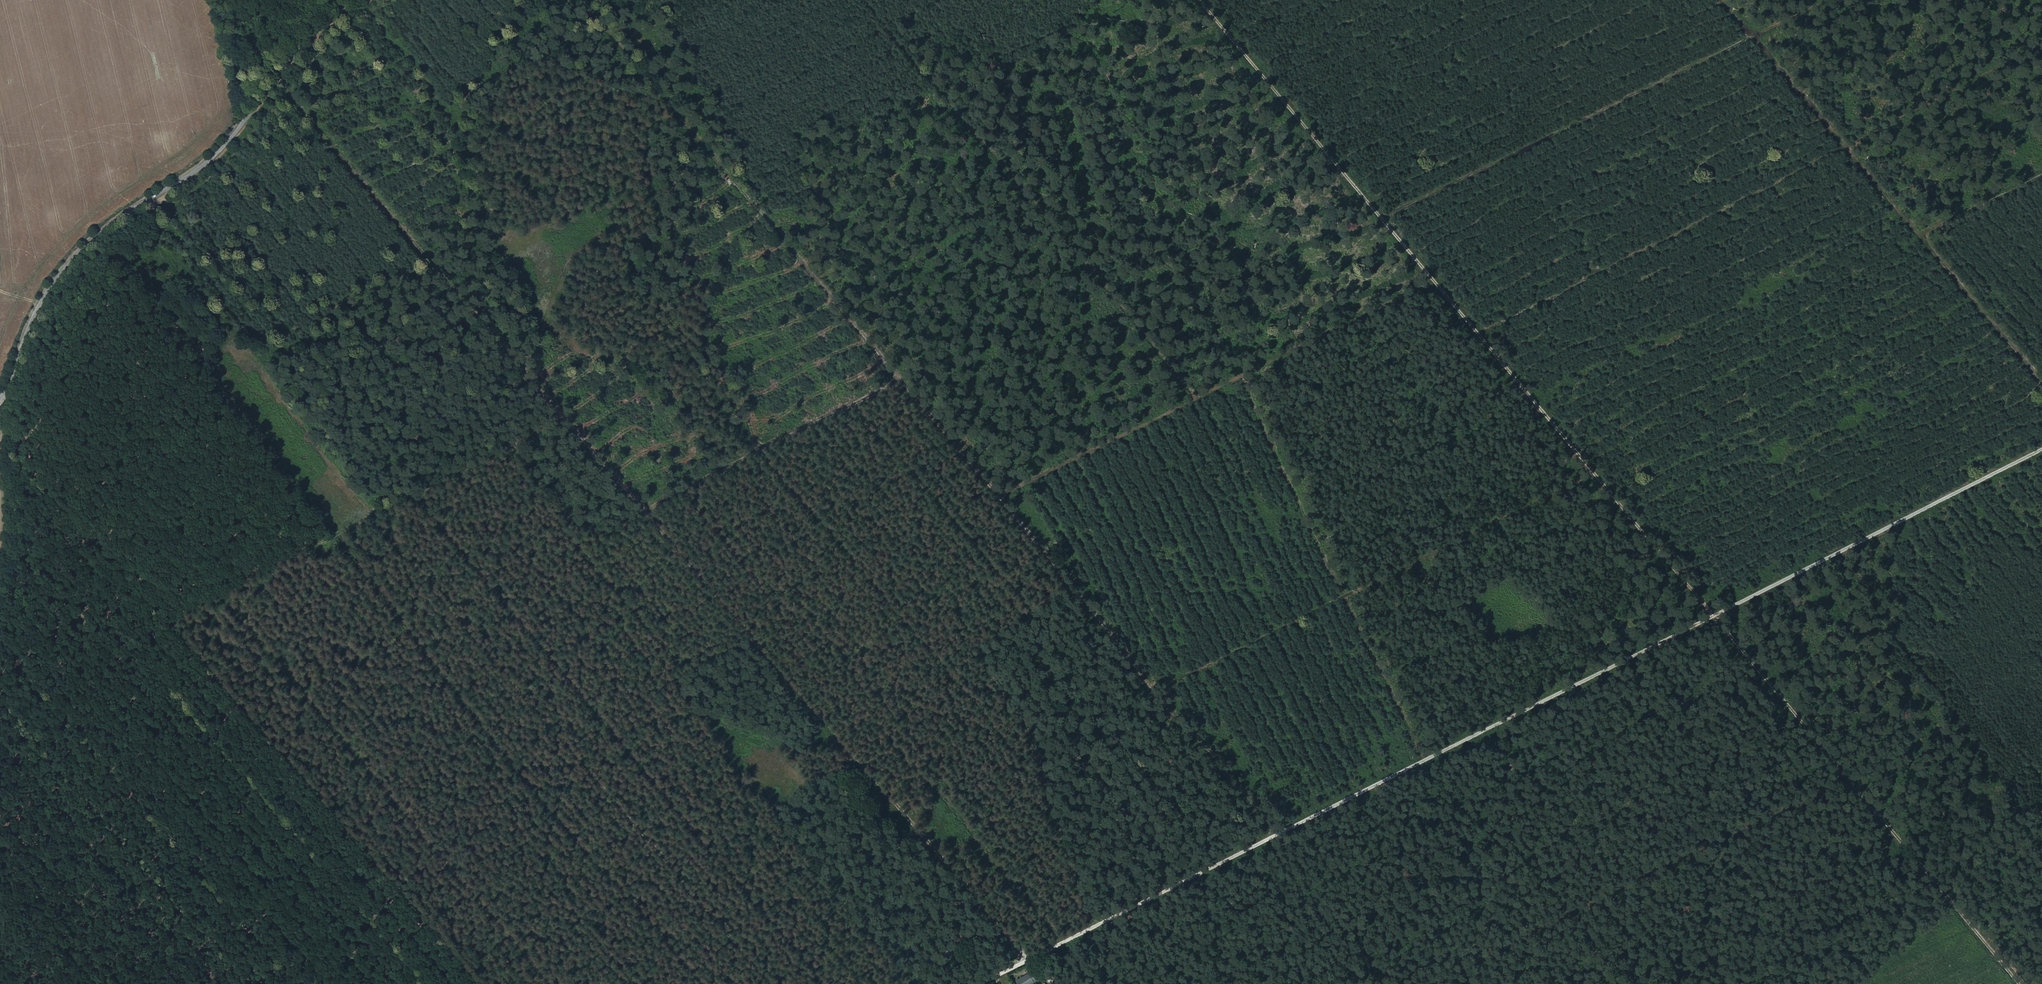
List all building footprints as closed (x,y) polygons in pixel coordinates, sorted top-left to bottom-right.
[(1015,979),(1018,983),(1026,983),(1038,977),(1033,968),(1015,979)]
